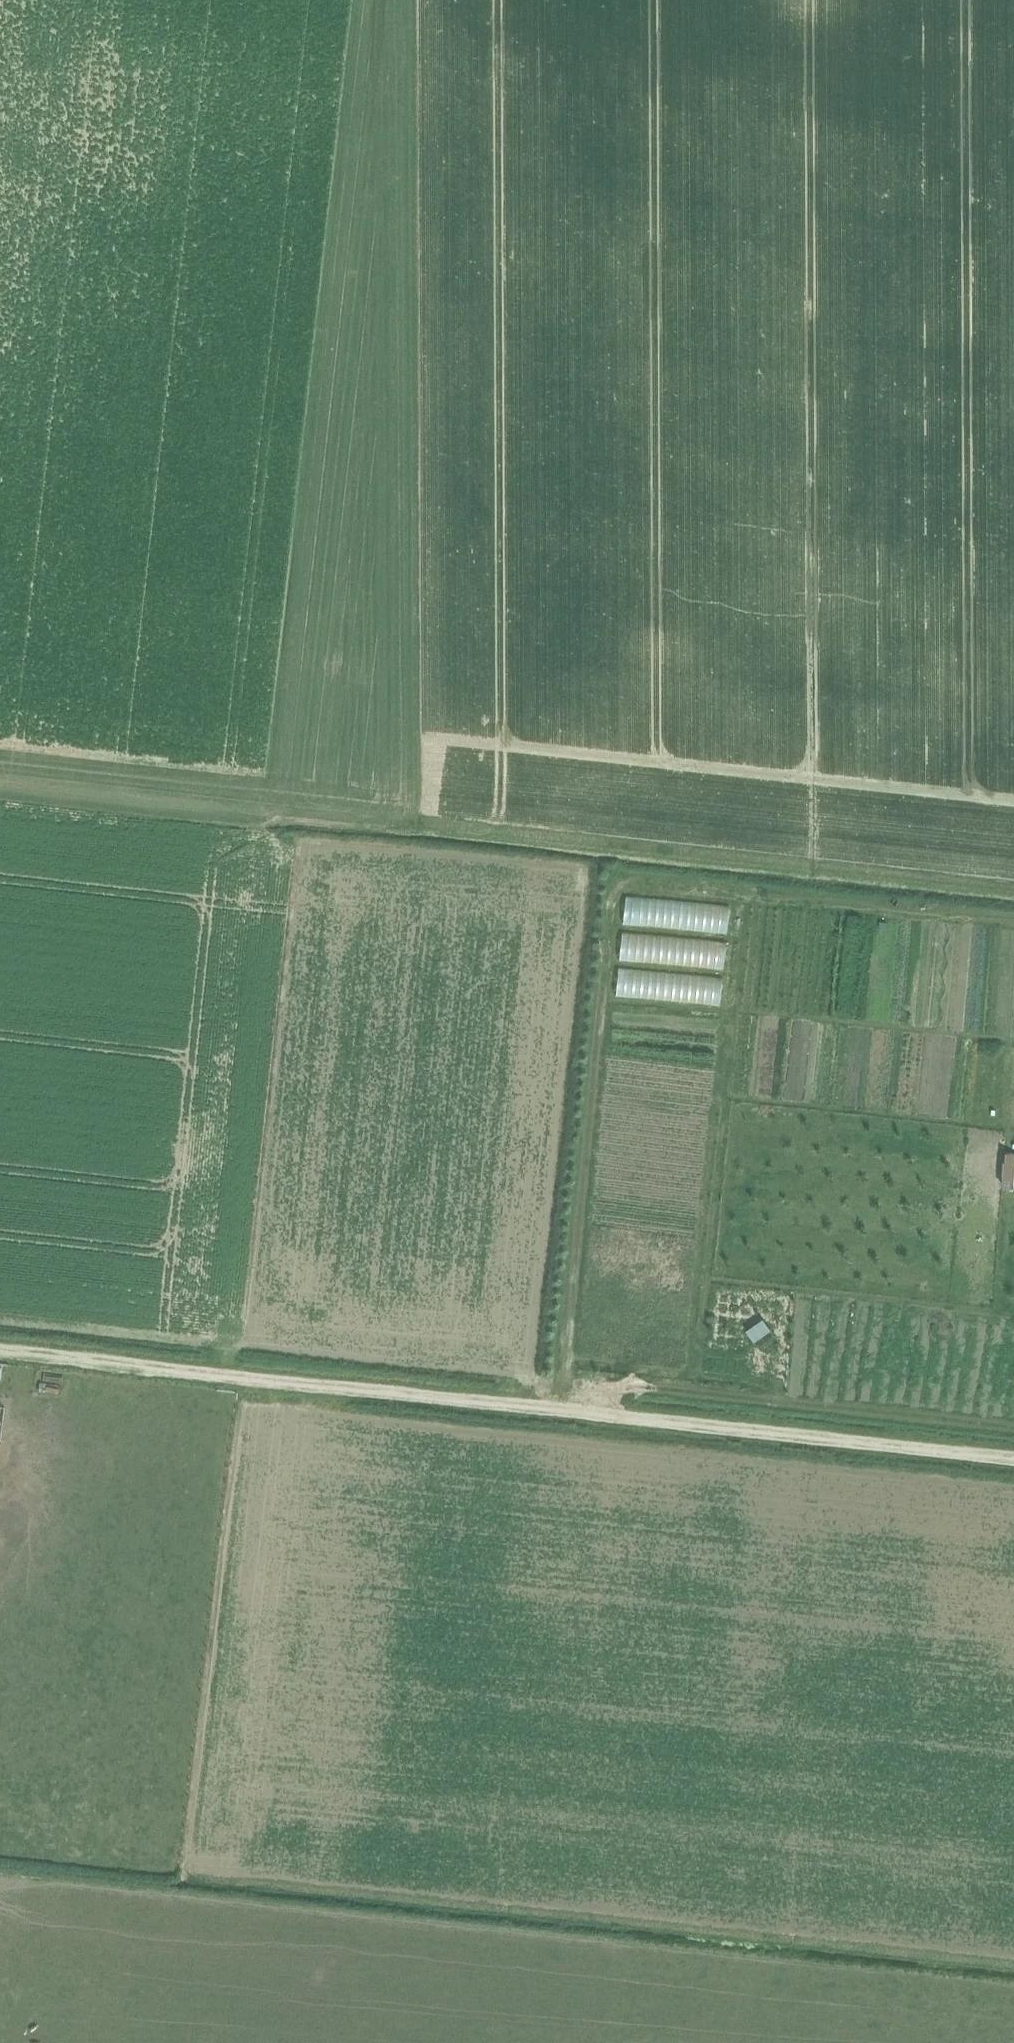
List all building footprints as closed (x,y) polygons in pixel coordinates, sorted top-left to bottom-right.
[(623,896),(622,926),(727,931),(729,901),(623,896)] [(618,960),(723,966),(725,937),(620,931),(618,960)] [(720,1001),(722,972),(617,967),(615,996),(720,1001)] [(1002,1181),(1013,1181),(1013,1148),(1001,1148),(1002,1181)] [(756,1342),(772,1329),(760,1315),(744,1328),(756,1342)]
